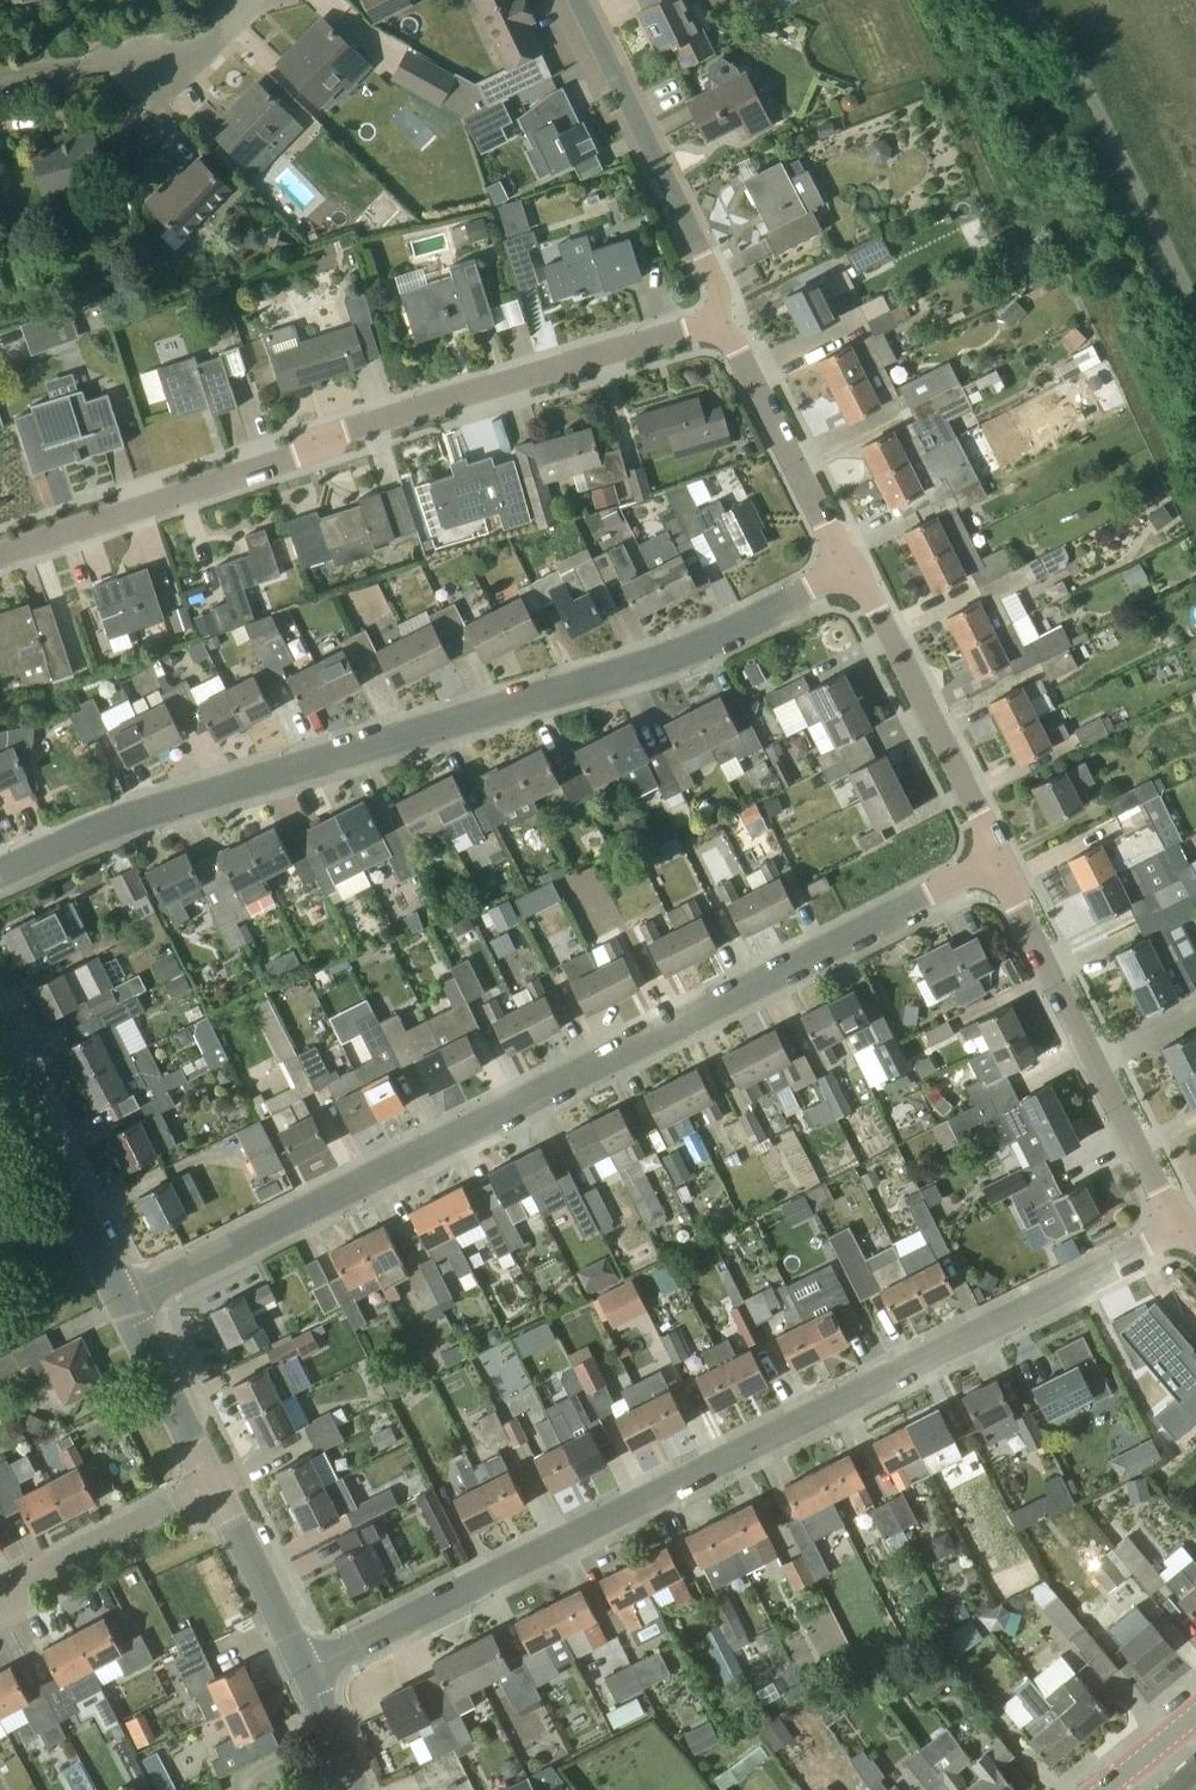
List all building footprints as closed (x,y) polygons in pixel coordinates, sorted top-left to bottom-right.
[(410,0),(365,0),(376,24),(413,6),(410,0)] [(541,51),(522,11),(527,8),(528,10),(529,9),(525,0),(476,0),(508,67),(541,52),(541,51)] [(687,0),(639,0),(644,10),(638,13),(657,51),(672,44),(674,48),(675,47),(685,67),(703,58),(714,53),(687,0)] [(371,66),(326,22),(282,66),(318,100),(339,78),(350,88),(371,66)] [(745,71),(741,73),(738,67),(722,56),(710,63),(708,92),(689,102),(708,139),(745,120),(751,132),(772,121),(745,71)] [(457,75),(428,60),(412,89),(441,105),(457,75)] [(457,75),(441,105),(465,118),(489,106),(478,84),(458,73),(457,75)] [(290,113),(262,86),(215,134),(247,165),(268,144),(264,140),(290,113)] [(577,126),(560,89),(555,91),(516,121),(528,148),(522,151),(536,180),(570,165),(571,166),(596,154),(581,123),(577,126)] [(843,96),(841,102),(844,109),(850,111),(856,108),(858,102),(856,96),(850,93),(843,96)] [(503,99),(489,106),(465,118),(475,139),(503,126),(513,121),(503,99)] [(34,154),(43,191),(105,177),(93,128),(72,133),(74,144),(34,154)] [(823,230),(816,217),(813,209),(825,203),(808,169),(805,170),(799,158),(783,167),(781,163),(746,181),(761,209),(766,206),(768,212),(770,217),(771,217),(776,227),(765,233),(776,255),(823,230)] [(231,190),(217,176),(200,159),(173,187),(166,181),(165,182),(167,183),(148,202),(172,225),(161,236),(176,250),(187,239),(185,237),(231,190)] [(500,180),(488,187),(496,204),(509,198),(500,180)] [(526,212),(502,219),(508,238),(531,231),(526,212)] [(471,222),(475,241),(489,237),(484,219),(471,222)] [(281,228),(275,248),(290,254),(297,234),(281,228)] [(539,245),(535,231),(504,240),(519,290),(539,284),(528,248),(539,245)] [(845,251),(853,266),(856,274),(870,267),(892,256),(885,243),(881,234),(845,251)] [(354,246),(351,237),(341,240),(343,249),(354,246)] [(642,277),(630,238),(592,250),(593,251),(544,267),(549,283),(551,282),(556,297),(554,298),(554,300),(575,293),(575,294),(581,293),(581,291),(603,284),(605,289),(642,277)] [(396,276),(401,293),(407,312),(414,310),(422,333),(453,323),(452,320),(466,316),(471,332),(496,324),(475,259),(450,267),(453,277),(429,284),(423,267),(396,276)] [(1024,271),(1035,289),(1052,279),(1041,261),(1024,271)] [(1065,274),(1059,264),(1050,270),(1055,279),(1065,274)] [(829,299),(855,287),(846,268),(820,281),(787,297),(788,298),(791,304),(805,332),(805,333),(838,318),(829,299)] [(350,316),(370,310),(364,292),(344,299),(350,316)] [(214,341),(234,335),(220,293),(200,299),(214,341)] [(867,321),(890,309),(883,293),(859,305),(867,321)] [(1015,299),(1000,315),(1013,327),(1028,312),(1015,299)] [(867,321),(874,335),(898,324),(897,323),(911,316),(904,303),(891,309),(890,309),(867,321)] [(32,354),(55,346),(70,341),(60,311),(22,325),(32,354)] [(1076,326),(1063,340),(1076,352),(1089,338),(1087,337),(1093,330),(1084,321),(1078,328),(1076,326)] [(353,325),(301,342),(295,323),(265,333),(271,351),(284,392),(285,392),(284,389),(322,377),(364,363),(365,366),(366,366),(353,325)] [(884,365),(876,349),(869,336),(819,361),(834,390),(884,365)] [(1058,368),(1065,381),(1101,362),(1092,345),(1076,354),(1075,360),(1058,368)] [(238,407),(228,376),(246,370),(239,347),(220,353),(221,356),(198,364),(196,356),(141,374),(150,403),(167,397),(173,415),(209,403),(213,415),(238,407)] [(910,406),(959,380),(949,361),(900,386),(910,406)] [(899,395),(893,382),(884,365),(834,390),(849,421),(882,406),(881,404),(899,395)] [(918,435),(919,434),(973,407),(959,380),(910,406),(917,421),(913,423),(894,431),(862,447),(877,477),(927,452),(918,435)] [(109,394),(87,401),(83,388),(32,405),(34,412),(16,418),(34,473),(79,459),(82,458),(79,449),(99,442),(102,451),(125,444),(109,394)] [(674,453),(707,444),(730,437),(721,408),(703,413),(698,398),(678,404),(679,406),(669,409),(669,406),(637,415),(647,450),(672,444),(674,453)] [(627,470),(620,447),(599,453),(591,429),(570,435),(571,439),(569,440),(536,449),(535,445),(534,445),(545,480),(546,480),(584,469),(589,488),(608,482),(629,477),(627,470)] [(939,477),(935,468),(927,452),(877,477),(892,506),(924,490),(942,482),(939,477)] [(506,509),(492,458),(467,465),(469,471),(432,483),(445,524),(481,513),(482,516),(506,509)] [(979,479),(978,478),(970,462),(970,461),(944,474),(953,492),(979,479)] [(627,470),(629,477),(637,504),(638,503),(639,505),(652,502),(650,498),(653,497),(644,465),(627,470)] [(944,474),(939,477),(942,482),(924,490),(931,503),(953,492),(944,474)] [(961,509),(988,496),(979,479),(953,492),(961,509)] [(546,480),(545,480),(525,486),(538,529),(559,523),(546,480)] [(614,483),(591,490),(596,508),(619,501),(614,483)] [(750,500),(726,512),(720,500),(700,509),(687,484),(665,492),(673,505),(690,541),(706,533),(723,570),(744,560),(742,556),(767,544),(753,518),(758,516),(750,500)] [(395,539),(394,537),(417,530),(402,485),(359,498),(362,508),(355,510),(354,508),(319,519),(317,512),(288,521),(303,567),(333,557),(336,565),(376,552),(374,545),(395,539)] [(1164,504),(1148,516),(1158,530),(1174,518),(1164,504)] [(678,547),(690,541),(673,505),(657,512),(664,524),(667,531),(640,544),(652,570),(668,601),(697,586),(678,547)] [(963,521),(956,507),(956,506),(905,532),(920,563),(970,537),(963,521)] [(261,599),(256,584),(281,575),(266,529),(246,536),(253,558),(243,561),(242,558),(216,567),(226,594),(228,593),(233,608),(261,599)] [(981,559),(979,554),(970,537),(920,563),(935,592),(967,577),(966,576),(971,573),(977,586),(1016,566),(1006,546),(981,559)] [(668,601),(652,570),(637,577),(635,574),(638,572),(624,544),(594,559),(606,583),(621,576),(625,584),(623,585),(638,615),(668,601)] [(1013,622),(1013,621),(1001,598),(1066,565),(1069,556),(1064,544),(1017,567),(1016,566),(977,586),(985,601),(981,602),(980,601),(948,617),(963,647),(1013,622)] [(606,583),(594,559),(589,549),(557,565),(558,570),(532,583),(543,605),(556,599),(573,634),(603,619),(590,594),(606,586),(605,584),(606,583)] [(1148,577),(1139,562),(1121,573),(1130,588),(1139,582),(1143,588),(1150,583),(1147,578),(1148,577)] [(110,637),(128,632),(165,619),(148,568),(93,587),(110,637)] [(530,611),(543,605),(532,583),(519,589),(522,595),(494,610),(512,646),(540,632),(530,611)] [(230,601),(213,607),(221,633),(239,626),(230,601)] [(53,676),(54,678),(74,672),(51,603),(30,610),(32,615),(14,621),(11,614),(0,618),(0,651),(11,683),(23,679),(25,685),(53,676)] [(455,603),(441,610),(452,632),(463,627),(466,625),(460,612),(455,603)] [(177,631),(194,625),(188,604),(170,611),(177,631)] [(452,632),(441,610),(430,615),(433,623),(405,637),(423,673),(451,659),(441,637),(452,632)] [(494,610),(477,618),(466,623),(484,661),(512,646),(494,610)] [(1040,661),(1088,636),(1086,631),(1069,639),(1062,625),(1040,636),(1029,613),(1013,621),(1013,622),(963,647),(978,677),(1010,662),(1009,661),(1034,649),(1040,661)] [(288,676),(283,666),(296,660),(282,633),(272,614),(245,623),(256,646),(264,662),(265,662),(276,684),(289,678),(288,676)] [(377,652),(377,651),(366,629),(352,636),(364,658),(377,652)] [(1088,636),(1040,661),(1050,680),(1078,666),(1077,664),(1097,654),(1096,653),(1106,648),(1098,632),(1089,637),(1088,636)] [(211,649),(222,644),(218,635),(207,639),(211,649)] [(352,664),(364,658),(352,636),(341,642),(343,647),(316,661),(335,699),(362,685),(352,664)] [(395,687),(423,673),(405,637),(377,651),(377,652),(395,687)] [(170,652),(165,660),(165,661),(174,666),(179,657),(170,651),(170,652)] [(306,713),(335,699),(316,661),(288,676),(289,678),(306,713)] [(263,690),(276,684),(265,662),(264,662),(251,669),(255,675),(228,689),(246,725),(273,711),(263,690)] [(823,719),(859,701),(844,672),(811,689),(804,676),(765,696),(772,709),(794,698),(809,726),(823,719)] [(228,689),(227,690),(220,675),(192,688),(189,682),(178,688),(189,710),(199,704),(217,739),(246,725),(228,689)] [(174,717),(189,710),(178,688),(173,690),(172,691),(166,677),(158,681),(165,694),(163,695),(166,701),(153,707),(141,712),(137,714),(156,751),(166,746),(184,737),(174,717)] [(1055,708),(1047,692),(1048,692),(1041,679),(1023,688),(1022,687),(991,703),(1005,732),(1037,716),(1055,708)] [(759,703),(755,694),(741,702),(748,717),(757,712),(759,703)] [(98,736),(110,730),(101,713),(93,696),(81,703),(84,709),(98,736)] [(752,724),(737,732),(721,696),(694,710),(721,764),(736,755),(739,759),(764,747),(752,724)] [(129,698),(101,713),(110,730),(128,766),(156,751),(137,714),(129,698)] [(822,769),(845,758),(839,745),(873,728),(859,701),(823,719),(836,746),(816,756),(822,769)] [(85,743),(98,736),(84,709),(70,715),(74,722),(83,739),(85,743)] [(720,764),(721,764),(694,710),(665,724),(675,745),(662,752),(672,774),(681,791),(694,784),(688,772),(717,758),(720,764)] [(1083,746),(1117,729),(1110,715),(1102,719),(1100,717),(1075,730),(1083,746)] [(1037,716),(1005,732),(1021,762),(1052,747),(1051,746),(1071,736),(1065,724),(1046,734),(1037,716)] [(681,791),(672,774),(662,752),(650,758),(632,722),(605,736),(623,772),(622,772),(635,798),(658,785),(661,791),(670,808),(686,800),(681,791)] [(20,762),(22,761),(26,756),(30,751),(33,746),(34,740),(35,734),(34,727),(33,724),(0,731),(0,787),(9,783),(16,798),(33,791),(20,762)] [(586,771),(574,777),(585,799),(594,794),(611,786),(608,780),(622,772),(623,772),(605,736),(576,750),(586,771)] [(779,755),(785,752),(779,741),(765,749),(786,787),(794,783),(800,779),(796,772),(790,775),(779,755)] [(534,798),(561,784),(543,748),(516,762),(534,798)] [(885,754),(852,772),(850,773),(863,800),(899,782),(885,754)] [(852,770),(845,758),(822,769),(829,782),(849,772),(852,770)] [(771,771),(766,760),(757,765),(762,776),(771,771)] [(533,798),(534,798),(516,762),(487,776),(497,797),(486,803),(497,826),(508,820),(511,825),(539,811),(533,798)] [(1066,771),(1033,788),(1051,822),(1084,806),(1075,789),(1093,780),(1085,763),(1067,772),(1066,771)] [(497,826),(486,803),(472,810),(454,774),(426,788),(444,824),(451,839),(468,831),(474,842),(485,837),(483,833),(497,826)] [(102,775),(90,780),(92,785),(98,799),(98,798),(110,793),(105,781),(104,780),(102,775)] [(572,806),(585,799),(574,777),(561,784),(572,806)] [(1116,815),(1170,788),(1165,778),(1162,780),(1161,777),(1152,781),(1151,780),(1109,800),(1116,815)] [(851,825),(858,839),(864,851),(886,840),(880,827),(914,810),(899,782),(863,800),(871,815),(851,825)] [(416,838),(444,824),(426,788),(398,802),(408,823),(396,829),(407,851),(419,845),(416,838)] [(1084,889),(1134,864),(1166,849),(1143,802),(1170,789),(1170,788),(1116,815),(1125,834),(1102,845),(1101,844),(1069,860),(1084,889)] [(769,816),(782,813),(778,797),(765,801),(769,816)] [(407,851),(396,829),(383,836),(365,800),(338,814),(356,850),(365,869),(389,857),(401,881),(417,873),(406,852),(407,851)] [(738,809),(747,828),(765,820),(756,801),(738,809)] [(337,883),(365,869),(356,850),(338,814),(309,829),(319,849),(307,856),(317,877),(327,896),(340,889),(337,883)] [(267,876),(294,862),(276,827),(249,840),(267,876)] [(683,849),(677,836),(659,845),(666,858),(683,849)] [(266,876),(267,876),(249,840),(220,855),(230,875),(216,882),(228,907),(230,906),(238,921),(251,915),(246,904),(273,891),(266,876)] [(203,884),(187,852),(148,872),(176,928),(190,921),(178,897),(203,884)] [(305,884),(317,877),(307,856),(294,862),(305,884)] [(754,890),(770,922),(796,909),(773,859),(761,865),(770,882),(754,890)] [(1161,908),(1189,894),(1176,869),(1173,863),(1151,874),(1153,877),(1143,882),(1134,864),(1084,889),(1100,920),(1154,892),(1161,908)] [(567,875),(564,866),(539,875),(542,884),(567,875)] [(155,911),(145,890),(134,869),(113,880),(123,901),(130,897),(140,918),(155,911)] [(509,878),(506,887),(510,895),(524,888),(517,874),(509,878)] [(826,875),(807,884),(812,896),(831,886),(826,875)] [(770,922),(754,890),(738,898),(729,881),(719,886),(744,936),(770,922)] [(541,910),(531,891),(515,898),(525,917),(541,910)] [(1194,894),(1190,896),(1189,894),(1161,908),(1171,928),(1195,915),(1195,893),(1194,894)] [(675,930),(692,961),(718,948),(694,899),(683,904),(692,922),(675,930)] [(489,909),(497,925),(517,916),(509,900),(489,909)] [(70,954),(81,948),(60,906),(7,932),(22,962),(25,961),(31,974),(70,954)] [(237,922),(238,921),(230,906),(228,907),(212,915),(230,950),(247,942),(237,922)] [(470,915),(452,923),(457,935),(475,928),(470,915)] [(692,961),(675,930),(659,937),(650,920),(641,925),(666,974),(692,961)] [(1181,957),(1167,930),(1145,940),(1145,939),(1116,954),(1131,983),(1181,957)] [(955,985),(964,1002),(985,991),(977,975),(992,967),(977,937),(941,955),(937,948),(918,957),(927,976),(917,981),(929,1006),(949,996),(955,985)] [(615,939),(605,944),(613,959),(597,967),(614,1000),(640,987),(615,939)] [(173,951),(156,960),(166,980),(183,971),(173,951)] [(597,967),(591,956),(589,951),(563,964),(587,1014),(614,1000),(597,967)] [(124,1000),(137,993),(146,988),(139,974),(114,987),(99,957),(66,974),(66,972),(35,988),(50,1018),(58,1014),(66,1029),(91,1016),(92,1018),(125,1002),(124,1000)] [(455,976),(468,1001),(486,992),(469,957),(451,967),(455,976)] [(1190,975),(1181,957),(1131,983),(1146,1013),(1179,998),(1178,996),(1195,987),(1195,985),(1191,975),(1190,975)] [(166,984),(172,998),(192,988),(185,975),(166,984)] [(535,1040),(562,1026),(545,994),(547,993),(539,976),(527,982),(529,987),(535,998),(519,1006),(535,1040)] [(454,1008),(468,1001),(460,985),(446,991),(454,1008)] [(885,1016),(872,1022),(855,989),(829,1002),(844,1034),(843,1034),(852,1052),(873,1041),(875,1046),(873,1047),(889,1078),(911,1066),(885,1016)] [(316,1090),(298,1054),(292,1042),(291,1043),(265,990),(249,997),(281,1061),(279,1062),(291,1087),(265,1100),(281,1131),(290,1149),(295,1160),(327,1144),(313,1115),(311,1116),(302,1097),(316,1090)] [(115,1024),(132,1015),(132,1016),(146,1009),(137,993),(124,1000),(125,1002),(92,1018),(99,1032),(65,1049),(80,1078),(130,1053),(115,1024)] [(509,1053),(535,1040),(519,1006),(503,1014),(498,1003),(496,999),(484,1004),(509,1053)] [(828,1042),(843,1034),(844,1034),(829,1002),(802,1016),(827,1065),(837,1060),(828,1042)] [(992,1047),(1024,1031),(1011,1005),(962,1030),(966,1040),(984,1031),(992,1047)] [(427,1019),(458,1079),(484,1066),(459,1016),(449,1021),(444,1011),(427,1019)] [(354,1068),(380,1118),(405,1105),(389,1072),(402,1066),(379,1022),(374,1012),(355,1021),(374,1058),(354,1068)] [(431,1092),(458,1079),(427,1019),(406,1029),(401,1019),(402,1018),(400,1013),(398,1014),(397,1013),(380,1021),(379,1022),(402,1066),(415,1060),(431,1092)] [(925,1032),(932,1045),(954,1033),(948,1020),(925,1032)] [(187,1026),(188,1028),(191,1033),(201,1028),(198,1023),(197,1021),(187,1026)] [(750,1042),(766,1074),(781,1067),(790,1084),(801,1078),(776,1029),(750,1042)] [(976,1105),(991,1098),(991,1097),(1011,1088),(1004,1074),(1038,1057),(1024,1031),(992,1047),(1000,1063),(983,1072),(985,1077),(967,1086),(976,1105)] [(1195,1031),(1164,1048),(1178,1076),(1195,1067),(1195,1032),(1195,1031)] [(749,1083),(766,1074),(750,1042),(724,1055),(749,1104),(758,1100),(749,1083)] [(230,1060),(221,1043),(202,1052),(211,1069),(230,1060)] [(380,1118),(354,1068),(332,1079),(316,1046),(298,1054),(316,1090),(330,1084),(353,1131),(380,1118)] [(141,1105),(169,1091),(168,1088),(187,1079),(181,1068),(147,1086),(130,1053),(80,1078),(96,1110),(130,1093),(137,1107),(141,1104),(141,1105)] [(935,1073),(927,1057),(913,1064),(921,1080),(935,1073)] [(1178,1076),(1193,1107),(1195,1106),(1195,1067),(1178,1076)] [(672,1081),(688,1113),(704,1105),(713,1123),(723,1118),(698,1068),(672,1081)] [(817,1078),(828,1099),(838,1119),(853,1112),(832,1071),(817,1078)] [(671,1122),(688,1113),(672,1081),(645,1094),(670,1143),(679,1139),(671,1122)] [(1017,1137),(1065,1113),(1051,1084),(1021,1099),(1022,1101),(1004,1110),(1017,1137)] [(126,1170),(157,1155),(178,1145),(161,1112),(176,1104),(169,1091),(141,1105),(148,1119),(109,1137),(126,1170)] [(932,1105),(944,1116),(953,1105),(942,1094),(932,1105)] [(969,1127),(999,1113),(991,1098),(976,1105),(948,1119),(960,1142),(973,1135),(969,1127)] [(818,1129),(838,1119),(828,1099),(804,1111),(810,1124),(818,1129)] [(620,1169),(627,1183),(647,1173),(640,1159),(644,1157),(620,1107),(594,1120),(610,1152),(626,1144),(635,1162),(620,1169)] [(767,1138),(752,1108),(738,1116),(753,1145),(758,1154),(773,1145),(769,1137),(767,1138)] [(920,1118),(926,1129),(937,1124),(932,1112),(920,1118)] [(1026,1153),(1027,1153),(1033,1164),(1050,1156),(1051,1157),(1080,1142),(1065,1113),(1017,1137),(1026,1153)] [(775,1116),(772,1122),(775,1127),(782,1129),(786,1124),(786,1118),(781,1114),(775,1116)] [(284,1166),(279,1155),(261,1119),(238,1131),(250,1156),(261,1177),(284,1166)] [(594,1160),(610,1152),(594,1120),(567,1133),(591,1183),(603,1177),(594,1160)] [(570,1202),(567,1196),(565,1193),(541,1146),(516,1159),(541,1209),(544,1215),(567,1203),(570,1202)] [(663,1157),(677,1184),(692,1176),(679,1149),(663,1157)] [(540,1209),(541,1209),(516,1159),(489,1173),(503,1202),(491,1208),(513,1250),(525,1244),(514,1222),(528,1215),(519,1198),(531,1192),(540,1209)] [(881,1183),(875,1169),(861,1176),(868,1189),(881,1183)] [(1010,1194),(1027,1185),(1020,1171),(984,1189),(992,1204),(1010,1195),(1010,1194)] [(188,1172),(139,1197),(156,1230),(188,1214),(180,1199),(197,1190),(188,1172)] [(1010,1195),(1017,1208),(1027,1228),(1040,1222),(1046,1235),(1057,1238),(1102,1215),(1085,1182),(1063,1193),(1053,1172),(1027,1185),(1010,1194),(1010,1195)] [(282,1190),(277,1180),(256,1191),(261,1201),(282,1190)] [(827,1197),(820,1184),(807,1191),(813,1203),(827,1197)] [(513,1250),(491,1208),(478,1214),(463,1186),(437,1199),(454,1233),(480,1220),(505,1268),(515,1263),(510,1252),(513,1250)] [(597,1186),(582,1194),(599,1229),(603,1227),(614,1221),(597,1186)] [(653,1186),(633,1196),(650,1230),(667,1221),(665,1217),(668,1216),(653,1186)] [(584,1237),(599,1229),(578,1187),(565,1193),(567,1196),(570,1202),(567,1203),(584,1237)] [(920,1229),(921,1231),(936,1224),(924,1198),(922,1196),(919,1190),(904,1198),(908,1204),(909,1206),(920,1229)] [(815,1213),(805,1193),(782,1204),(791,1224),(815,1213)] [(454,1233),(437,1199),(410,1212),(427,1246),(433,1257),(420,1263),(440,1302),(452,1296),(435,1261),(449,1254),(460,1276),(472,1270),(454,1233)] [(407,1269),(402,1259),(385,1225),(359,1238),(383,1286),(391,1303),(401,1297),(394,1283),(410,1276),(430,1316),(443,1310),(440,1302),(420,1263),(407,1269)] [(866,1260),(868,1259),(850,1226),(829,1237),(847,1270),(866,1260)] [(356,1299),(383,1286),(359,1238),(332,1251),(344,1275),(330,1281),(342,1304),(355,1329),(368,1322),(356,1299)] [(937,1257),(934,1259),(925,1242),(916,1247),(899,1256),(923,1304),(953,1290),(939,1260),(937,1257)] [(896,1319),(923,1304),(899,1256),(885,1264),(879,1253),(868,1259),(866,1260),(872,1270),(883,1289),(880,1290),(896,1319)] [(577,1271),(588,1293),(619,1277),(607,1255),(577,1271)] [(329,1282),(328,1280),(318,1259),(306,1264),(317,1286),(313,1288),(325,1312),(342,1304),(330,1281),(329,1282)] [(727,1268),(719,1272),(736,1307),(745,1302),(744,1299),(728,1267),(727,1268)] [(1000,1279),(984,1268),(975,1282),(991,1292),(1000,1279)] [(630,1320),(648,1311),(632,1279),(598,1296),(609,1319),(613,1328),(630,1320)] [(849,1342),(846,1335),(863,1326),(840,1282),(796,1304),(786,1284),(785,1285),(796,1306),(821,1356),(849,1342)] [(278,1304),(276,1300),(267,1284),(213,1311),(229,1344),(243,1336),(250,1350),(271,1340),(258,1314),(278,1304)] [(568,1284),(558,1292),(569,1305),(579,1296),(568,1284)] [(755,1322),(756,1324),(774,1315),(771,1309),(781,1303),(772,1285),(744,1299),(745,1302),(755,1322)] [(1165,1413),(1195,1388),(1195,1326),(1171,1295),(1119,1323),(1135,1354),(1164,1340),(1178,1361),(1146,1384),(1165,1413)] [(763,1338),(756,1324),(755,1322),(745,1302),(736,1307),(731,1310),(749,1345),(763,1338)] [(793,1328),(778,1336),(794,1370),(821,1356),(796,1306),(784,1312),(793,1328)] [(688,1357),(690,1356),(676,1328),(661,1336),(663,1340),(672,1358),(675,1363),(688,1357)] [(249,1416),(295,1392),(299,1390),(285,1362),(301,1354),(303,1358),(321,1349),(312,1331),(308,1333),(267,1352),(274,1365),(234,1385),(249,1416)] [(1113,1393),(1111,1389),(1084,1335),(1056,1349),(1067,1371),(1035,1387),(1050,1416),(1091,1396),(1094,1402),(1113,1393)] [(82,1337),(55,1350),(42,1357),(66,1404),(105,1384),(82,1337)] [(729,1339),(727,1340),(716,1345),(716,1346),(725,1363),(742,1396),(769,1382),(752,1349),(737,1356),(729,1339)] [(448,1367),(467,1358),(459,1344),(442,1353),(448,1367)] [(742,1396),(725,1363),(716,1346),(704,1352),(712,1368),(697,1376),(713,1410),(742,1396)] [(588,1393),(608,1383),(590,1347),(569,1357),(585,1388),(588,1393)] [(0,1357),(0,1378),(22,1367),(13,1350),(0,1357)] [(406,1388),(396,1368),(380,1376),(390,1396),(406,1388)] [(635,1386),(660,1437),(688,1423),(670,1389),(656,1396),(647,1379),(635,1386)] [(996,1379),(977,1389),(964,1395),(990,1444),(1020,1428),(1031,1449),(1044,1442),(1028,1413),(1017,1419),(996,1379)] [(633,1451),(660,1437),(635,1386),(623,1392),(625,1396),(610,1404),(617,1416),(633,1451)] [(600,1417),(588,1393),(585,1388),(569,1396),(583,1426),(600,1417)] [(264,1446),(304,1426),(304,1425),(310,1422),(295,1392),(249,1416),(264,1446)] [(503,1424),(503,1425),(488,1396),(483,1399),(490,1413),(478,1419),(493,1449),(510,1440),(511,1440),(503,1424)] [(337,1408),(330,1411),(310,1422),(304,1425),(304,1426),(311,1439),(339,1425),(338,1423),(343,1420),(347,1418),(341,1406),(337,1408)] [(950,1464),(962,1458),(939,1408),(907,1424),(922,1454),(940,1445),(950,1464)] [(607,1463),(591,1429),(586,1432),(575,1438),(561,1411),(550,1416),(580,1477),(607,1463)] [(49,1421),(30,1413),(24,1427),(43,1435),(49,1421)] [(552,1491),(580,1477),(550,1416),(537,1423),(550,1449),(536,1456),(552,1491)] [(514,1447),(529,1440),(518,1417),(503,1424),(511,1440),(510,1440),(514,1447)] [(932,1473),(922,1454),(907,1424),(875,1441),(899,1490),(932,1473)] [(339,1425),(311,1439),(318,1453),(346,1439),(339,1425)] [(391,1425),(380,1431),(386,1445),(398,1439),(391,1425)] [(48,1481),(66,1516),(96,1501),(82,1473),(88,1469),(71,1435),(55,1443),(59,1451),(62,1450),(72,1468),(48,1481)] [(1162,1460),(1158,1452),(1151,1438),(1135,1446),(1146,1468),(1162,1460)] [(473,1467),(465,1451),(453,1457),(470,1489),(454,1497),(472,1531),(499,1518),(473,1467)] [(473,1467),(499,1518),(527,1504),(500,1453),(473,1467)] [(859,1510),(873,1503),(849,1454),(818,1469),(833,1499),(849,1491),(859,1510)] [(331,1460),(315,1468),(309,1456),(277,1472),(292,1502),(340,1478),(331,1460)] [(23,1494),(14,1475),(6,1459),(0,1462),(0,1502),(6,1513),(21,1505),(35,1532),(66,1516),(48,1481),(23,1494)] [(785,1486),(800,1516),(812,1540),(845,1524),(833,1499),(818,1469),(785,1486)] [(1073,1503),(1060,1475),(1059,1474),(1046,1481),(1052,1492),(1008,1514),(1017,1531),(1073,1503)] [(355,1526),(399,1504),(392,1489),(357,1505),(343,1476),(340,1478),(292,1502),(307,1533),(348,1512),(355,1526)] [(1131,1503),(1150,1499),(1146,1477),(1126,1481),(1131,1503)] [(890,1500),(905,1529),(919,1522),(904,1493),(890,1500)] [(904,1530),(905,1529),(890,1500),(870,1510),(885,1538),(890,1535),(896,1546),(909,1539),(904,1530)] [(746,1573),(765,1563),(778,1557),(752,1503),(719,1519),(746,1573)] [(459,1539),(444,1511),(430,1518),(429,1518),(443,1547),(459,1539)] [(403,1567),(394,1547),(379,1516),(360,1525),(368,1542),(336,1558),(352,1591),(385,1575),(403,1567)] [(687,1535),(715,1588),(746,1573),(719,1519),(687,1535)] [(1132,1573),(1141,1583),(1158,1569),(1128,1535),(1112,1549),(1132,1573)] [(680,1606),(692,1600),(666,1546),(634,1562),(657,1608),(676,1599),(680,1606)] [(821,1553),(818,1546),(803,1553),(817,1579),(830,1572),(821,1553)] [(1110,1592),(1132,1573),(1112,1549),(1090,1568),(1110,1592)] [(795,1590),(817,1579),(803,1553),(782,1564),(795,1590)] [(1166,1581),(1195,1617),(1195,1562),(1193,1558),(1167,1580),(1166,1581)] [(662,1616),(657,1608),(634,1562),(602,1578),(629,1632),(641,1625),(662,1616)] [(835,1581),(830,1572),(817,1579),(822,1588),(835,1581)] [(1089,1660),(1102,1648),(1095,1639),(1082,1624),(1046,1579),(1028,1589),(1043,1608),(1069,1639),(1070,1637),(1089,1660)] [(548,1605),(564,1635),(582,1625),(594,1649),(608,1642),(581,1589),(548,1605)] [(708,1602),(727,1640),(733,1651),(752,1642),(747,1632),(728,1594),(727,1593),(720,1596),(708,1602)] [(972,1616),(963,1599),(945,1608),(954,1626),(972,1616)] [(1137,1606),(1122,1618),(1110,1602),(1082,1624),(1095,1639),(1109,1628),(1121,1643),(1120,1644),(1144,1672),(1173,1647),(1151,1620),(1149,1621),(1137,1606)] [(991,1630),(1003,1628),(1005,1628),(1010,1613),(1008,1609),(1003,1603),(978,1616),(991,1630)] [(545,1645),(564,1635),(548,1605),(517,1621),(531,1650),(520,1656),(534,1684),(541,1698),(542,1697),(536,1686),(560,1674),(545,1645)] [(92,1667),(115,1655),(126,1674),(155,1660),(141,1633),(119,1645),(105,1617),(75,1633),(92,1667)] [(984,1637),(972,1619),(936,1644),(948,1661),(984,1637)] [(101,1686),(92,1667),(75,1633),(44,1649),(58,1676),(52,1679),(42,1685),(60,1720),(80,1709),(75,1700),(101,1686)] [(534,1684),(520,1656),(508,1662),(493,1633),(463,1648),(482,1684),(498,1675),(516,1710),(518,1709),(527,1704),(540,1698),(541,1698),(534,1684)] [(742,1668),(733,1651),(727,1640),(710,1649),(724,1677),(726,1680),(744,1671),(742,1668)] [(426,1678),(459,1744),(460,1746),(472,1740),(474,1739),(460,1713),(476,1704),(468,1690),(482,1684),(463,1648),(434,1662),(439,1672),(426,1678)] [(223,1711),(259,1695),(244,1664),(216,1677),(204,1650),(177,1664),(192,1697),(196,1695),(208,1719),(223,1711)] [(632,1664),(644,1687),(671,1674),(660,1650),(632,1664)] [(1080,1681),(1074,1672),(1075,1671),(1062,1655),(1031,1680),(1081,1737),(1109,1713),(1082,1679),(1080,1681)] [(617,1701),(644,1687),(632,1664),(605,1678),(617,1701)] [(42,1685),(26,1693),(12,1666),(0,1672),(0,1718),(7,1733),(31,1721),(37,1733),(60,1720),(56,1713),(42,1685)] [(1013,1689),(1016,1694),(1001,1705),(1021,1727),(1020,1728),(1050,1763),(1081,1737),(1031,1680),(1030,1676),(1013,1689)] [(434,1758),(455,1747),(455,1746),(459,1744),(426,1678),(413,1685),(412,1684),(382,1699),(400,1734),(418,1726),(422,1734),(434,1758)] [(245,1740),(274,1726),(259,1695),(223,1711),(234,1735),(215,1744),(221,1757),(247,1744),(245,1740)] [(646,1713),(638,1697),(607,1711),(615,1728),(646,1713)] [(543,1705),(540,1698),(527,1704),(531,1711),(543,1705)] [(142,1726),(144,1725),(139,1715),(137,1716),(126,1721),(131,1731),(142,1726)] [(758,1725),(757,1726),(774,1752),(776,1751),(794,1738),(779,1715),(758,1725)] [(713,1723),(698,1730),(707,1748),(721,1742),(713,1723)] [(999,1768),(1015,1755),(1001,1738),(973,1762),(984,1775),(967,1789),(1017,1789),(1018,1789),(999,1768)] [(951,1789),(957,1789),(967,1781),(959,1771),(973,1759),(959,1743),(932,1764),(944,1780),(944,1781),(951,1789)] [(723,1789),(725,1789),(763,1763),(762,1762),(768,1757),(760,1745),(753,1750),(752,1749),(713,1777),(723,1789)] [(944,1780),(932,1764),(920,1749),(919,1750),(905,1762),(929,1789),(933,1789),(944,1781),(944,1780)] [(1195,1754),(1160,1783),(1165,1789),(1195,1789),(1195,1755),(1195,1754)] [(164,1766),(149,1774),(155,1784),(158,1789),(176,1789),(164,1766)] [(503,1789),(536,1789),(530,1777),(503,1789)] [(870,1789),(890,1789),(889,1789),(880,1778),(879,1777),(870,1785),(869,1786),(868,1787),(870,1789)]
